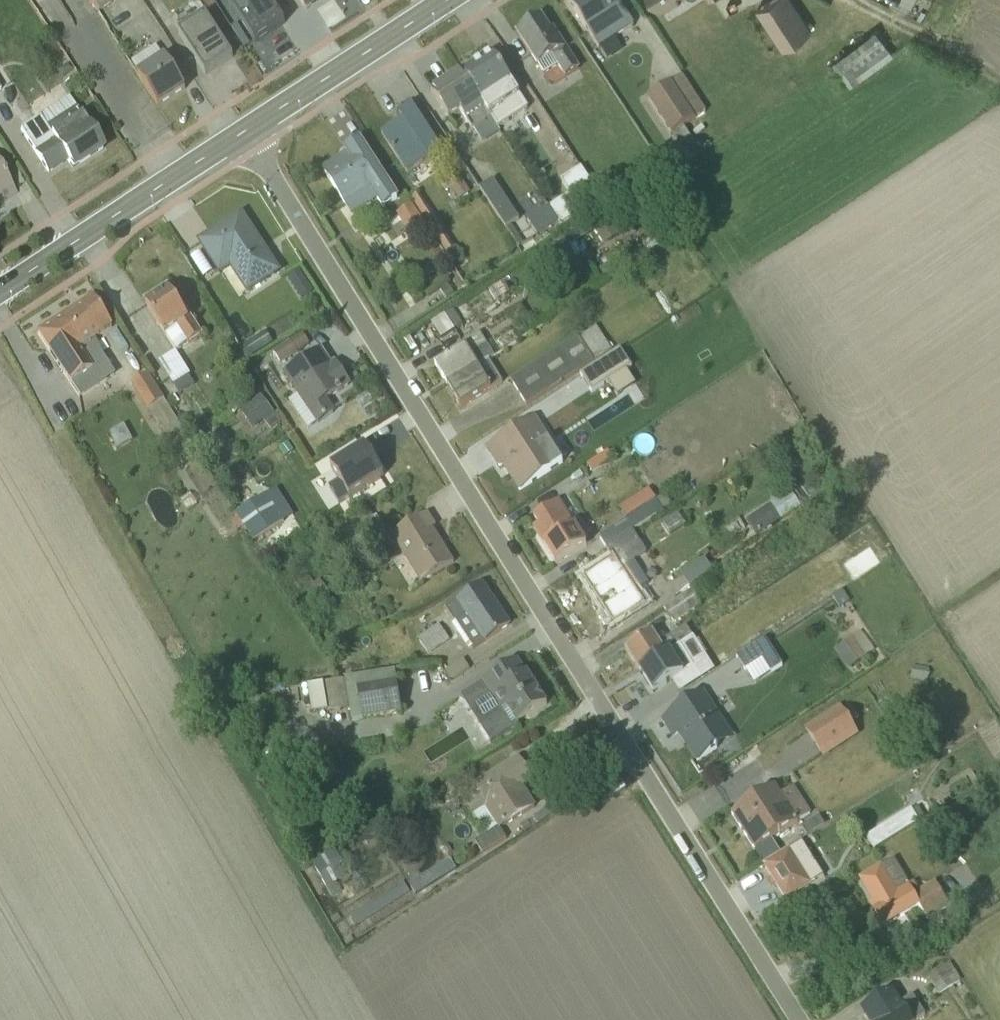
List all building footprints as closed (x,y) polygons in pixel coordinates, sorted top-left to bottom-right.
[(118,0),(90,0),(98,13),(118,0)] [(285,24),(269,0),(227,0),(232,8),(231,8),(255,44),(285,24)] [(634,27),(617,0),(572,0),(569,2),(599,49),(634,27)] [(661,12),(679,0),(653,0),(661,12)] [(809,32),(788,0),(773,0),(757,11),(782,49),(809,32)] [(205,76),(233,58),(205,16),(179,34),(205,76)] [(565,79),(579,70),(553,30),(550,32),(541,19),(518,35),(544,75),(558,67),(565,79)] [(895,55),(878,31),(835,62),(851,86),(895,55)] [(261,66),(295,44),(289,35),(255,57),(261,66)] [(158,106),(185,89),(165,57),(163,58),(155,46),(130,62),(158,106)] [(528,110),(491,53),(461,72),(498,129),(528,110)] [(12,82),(2,68),(0,69),(0,90),(12,82)] [(500,132),(498,129),(461,72),(431,92),(450,121),(461,114),(465,120),(464,120),(472,132),(474,130),(483,143),(500,132)] [(683,128),(707,112),(682,76),(672,83),(671,82),(646,99),(670,136),(671,136),(678,146),(690,139),(683,128)] [(72,169),(102,149),(68,97),(38,116),(39,117),(20,130),(48,173),(67,160),(72,169)] [(408,176),(442,153),(411,106),(396,115),(401,122),(382,134),(408,176)] [(383,210),(398,200),(360,142),(346,151),(349,155),(323,171),(353,216),(376,201),(383,210)] [(17,193),(0,167),(0,204),(17,193)] [(549,208),(560,223),(563,228),(602,202),(581,169),(561,182),(569,195),(549,208)] [(448,185),(459,202),(470,194),(459,177),(448,185)] [(511,226),(519,221),(493,180),(479,189),(518,248),(523,244),(511,226)] [(655,239),(670,229),(647,189),(627,200),(633,209),(635,207),(655,239)] [(448,258),(456,253),(419,195),(411,200),(448,258)] [(396,215),(410,236),(426,226),(412,204),(396,215)] [(537,237),(560,223),(549,208),(527,222),(537,237)] [(246,293),(278,272),(242,215),(200,243),(221,275),(230,269),(246,293)] [(588,236),(583,225),(549,245),(545,260),(553,274),(566,279),(574,274),(577,261),(569,247),(588,236)] [(191,258),(203,278),(212,272),(199,253),(191,258)] [(301,299),(313,293),(300,271),(288,278),(301,299)] [(188,344),(202,335),(181,302),(177,305),(168,291),(146,305),(175,351),(158,362),(174,385),(190,374),(175,352),(188,344)] [(113,327),(93,297),(36,333),(79,399),(115,375),(93,341),(113,327)] [(515,328),(530,319),(521,304),(506,314),(515,328)] [(526,406),(612,352),(596,328),(578,338),(511,381),(526,406)] [(435,366),(447,386),(488,360),(515,344),(508,331),(486,344),(480,334),(462,345),(465,348),(435,366)] [(251,357),(273,343),(266,332),(244,346),(251,357)] [(280,365),(309,345),(301,334),(289,342),(288,341),(271,353),(280,365)] [(289,402),(308,431),(336,413),(327,400),(349,385),(335,364),(331,367),(321,351),(284,376),(298,396),(289,402)] [(461,409),(503,383),(488,360),(447,386),(461,409)] [(181,466),(198,456),(148,374),(131,384),(181,466)] [(271,431),(281,423),(261,396),(239,413),(253,430),(264,422),(271,431)] [(552,443),(536,419),(488,449),(499,466),(503,465),(520,491),(562,462),(550,444),(552,443)] [(593,458),(614,445),(605,431),(584,444),(593,458)] [(340,503),(383,477),(364,447),(331,466),(340,483),(331,488),(340,503)] [(592,472),(613,459),(608,452),(587,465),(592,472)] [(793,496),(790,491),(746,521),(756,536),(780,520),(783,525),(797,517),(792,510),(813,497),(806,487),(793,496)] [(262,557),(303,531),(277,489),(236,515),(262,557)] [(632,532),(663,512),(656,503),(656,502),(647,489),(619,508),(626,521),(599,539),(606,549),(632,532)] [(556,565),(587,547),(560,501),(533,516),(539,525),(533,529),(556,565)] [(392,536),(421,584),(454,564),(432,529),(436,527),(428,514),(392,536)] [(613,626),(648,603),(639,590),(649,583),(634,561),(646,553),(632,532),(606,549),(612,559),(582,578),(613,626)] [(837,587),(854,576),(841,555),(824,566),(837,587)] [(689,588),(712,572),(704,560),(681,575),(689,588)] [(473,650),(509,626),(482,586),(445,610),(451,619),(449,621),(469,650),(472,648),(473,650)] [(800,611),(818,598),(811,587),(792,600),(800,611)] [(673,624),(701,606),(692,591),(664,609),(673,624)] [(736,658),(762,640),(761,638),(773,630),(763,614),(749,623),(754,630),(729,647),(736,658)] [(429,656),(450,641),(438,624),(417,639),(418,642),(413,645),(421,657),(427,654),(429,656)] [(626,651),(639,672),(693,638),(686,627),(660,644),(653,634),(626,651)] [(849,671),(874,651),(860,632),(835,651),(849,671)] [(685,660),(689,666),(711,653),(699,634),(693,638),(639,672),(652,692),(680,675),(673,665),(676,663),(677,664),(685,660)] [(764,639),(762,640),(736,658),(753,684),(781,665),(764,639)] [(451,682),(469,670),(463,660),(444,672),(451,682)] [(516,725),(547,706),(526,674),(525,674),(517,662),(461,698),(491,744),(517,728),(516,725)] [(402,714),(395,670),(323,683),(323,684),(307,686),(311,714),(328,711),(328,714),(350,710),(352,722),(363,720),(363,721),(402,714)] [(697,762),(734,737),(704,692),(663,720),(674,737),(682,731),(700,759),(696,761),(697,762)] [(776,747),(798,781),(850,747),(847,742),(848,742),(829,713),(776,747)] [(533,781),(518,757),(474,784),(486,806),(485,808),(474,816),(486,835),(476,842),(482,851),(504,838),(500,830),(536,807),(523,787),(533,781)] [(771,841),(810,815),(793,789),(780,795),(775,786),(731,814),(754,851),(755,850),(764,864),(780,854),(771,841)] [(873,850),(921,822),(913,809),(865,838),(873,850)] [(823,826),(818,817),(801,828),(806,836),(811,833),(823,826)] [(786,900),(824,877),(813,860),(824,854),(811,833),(806,836),(799,841),(801,844),(765,866),(786,900)] [(337,884),(343,880),(336,867),(342,863),(335,851),(311,865),(316,875),(313,877),(317,884),(321,881),(331,899),(342,893),(337,884)] [(415,896),(456,870),(449,859),(408,886),(415,896)] [(883,928),(919,907),(926,920),(950,906),(935,882),(919,892),(913,882),(909,885),(894,859),(882,866),(881,865),(858,879),(871,901),(868,903),(873,912),(874,912),(883,928)] [(356,927),(409,892),(403,882),(349,917),(356,927)] [(927,977),(939,995),(961,982),(950,964),(927,977)] [(925,1016),(912,996),(901,1003),(893,991),(861,1011),(867,1019),(919,1019),(925,1016)]
